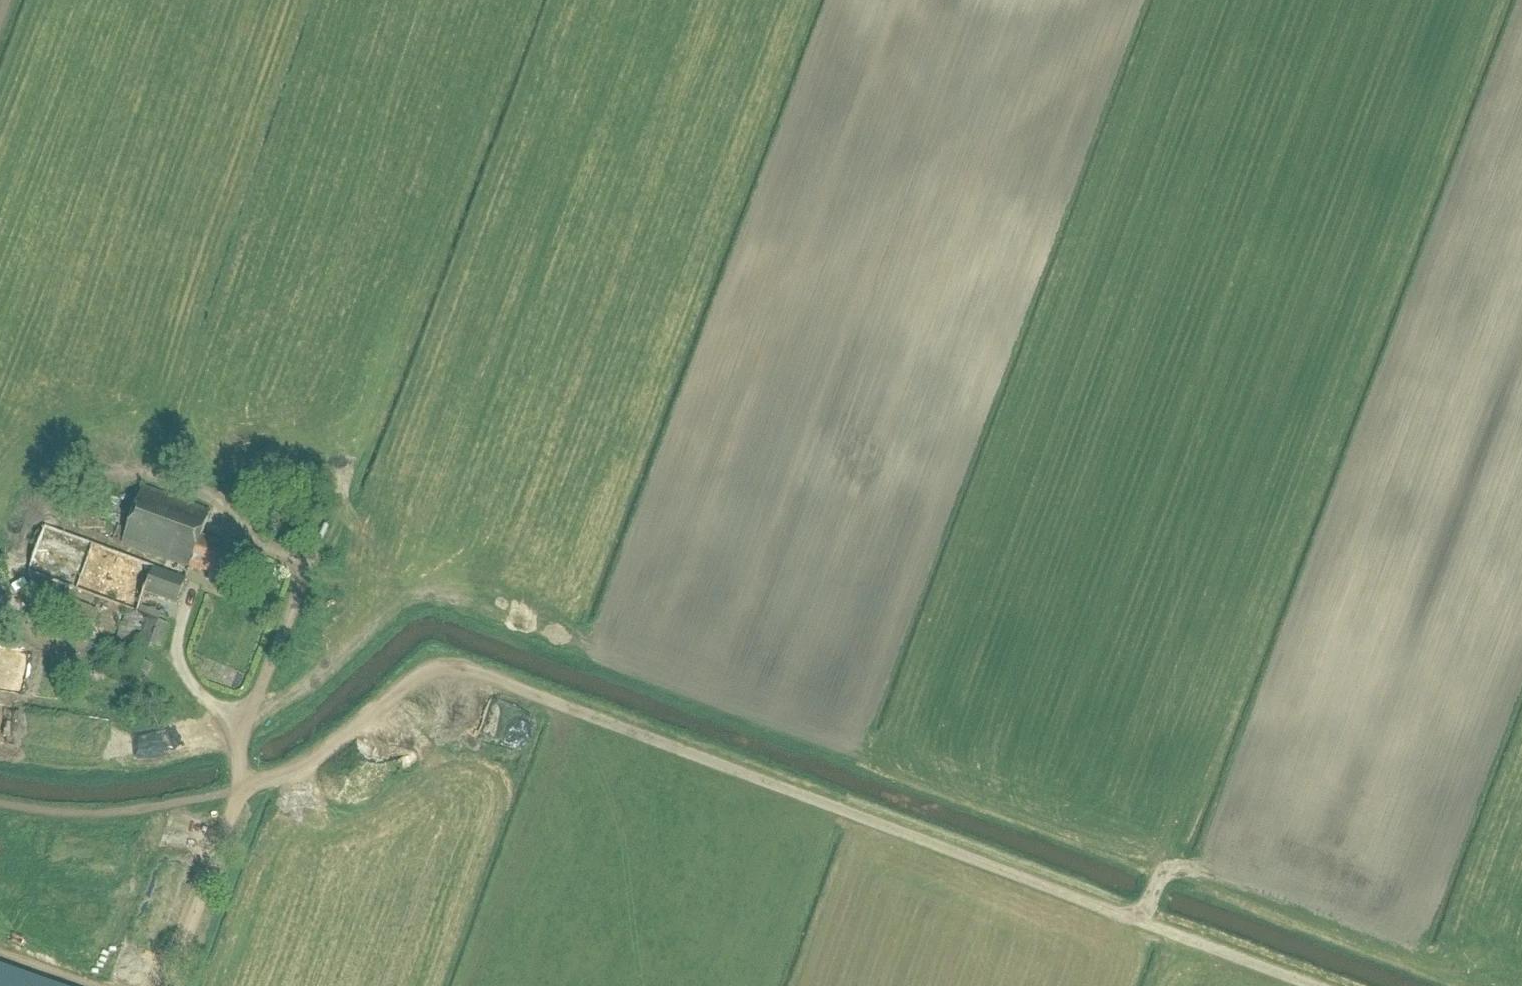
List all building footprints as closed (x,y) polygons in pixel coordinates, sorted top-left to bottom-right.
[(227,580),(238,551),(202,538),(211,513),(144,488),(123,544),(201,573),(202,571),(227,580)] [(161,622),(160,621),(162,615),(142,607),(147,595),(177,606),(187,580),(47,528),(28,575),(127,612),(114,649),(112,653),(109,653),(108,657),(98,654),(93,670),(120,678),(122,672),(141,677),(153,647),(160,650),(169,626),(161,622)] [(91,636),(99,611),(39,589),(29,616),(91,636)] [(0,969),(0,985),(49,985),(0,969)]
